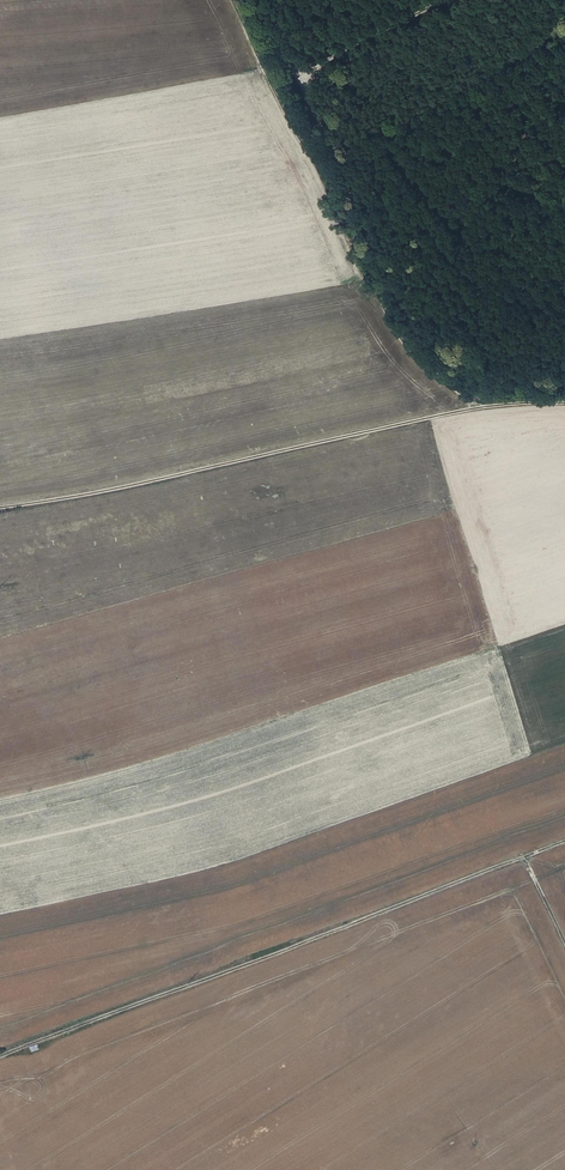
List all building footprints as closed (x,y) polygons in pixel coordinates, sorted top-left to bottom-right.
[(26,1051),(19,1054),(21,1059),(28,1056),(26,1051)]
